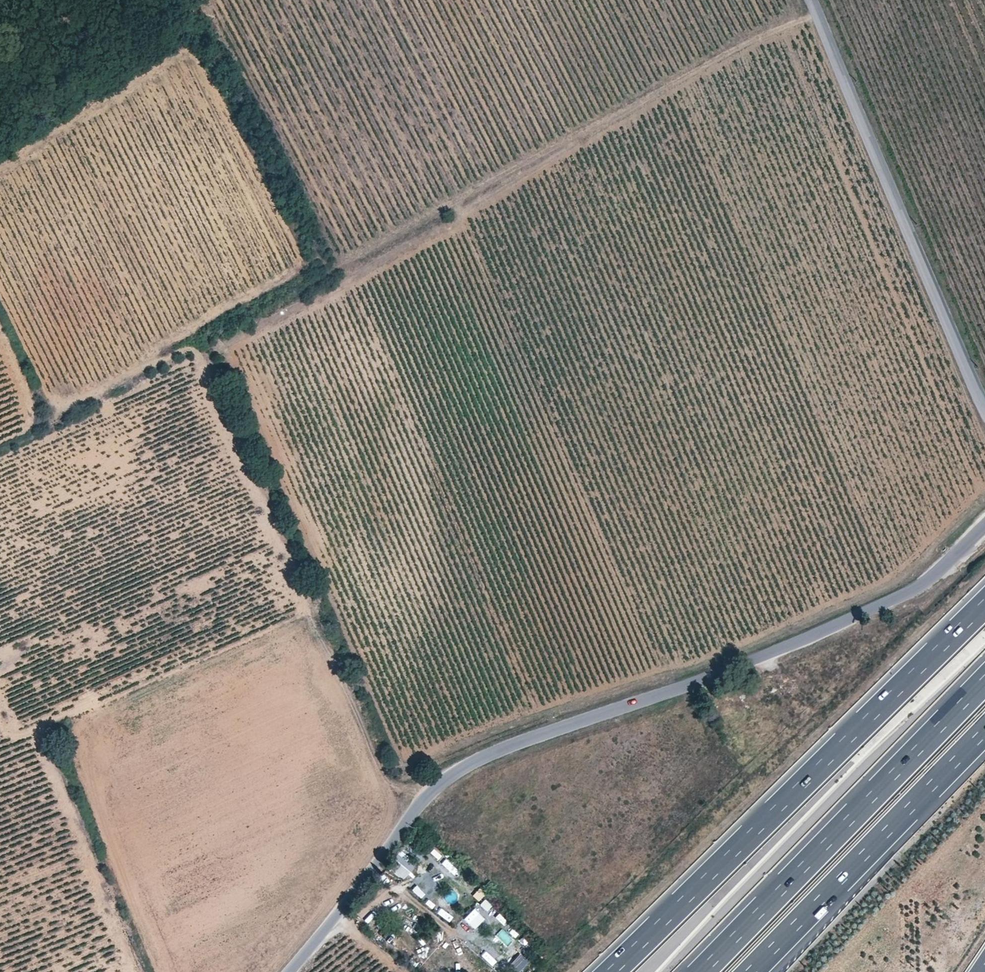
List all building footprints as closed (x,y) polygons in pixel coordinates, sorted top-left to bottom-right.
[(454,875),(459,870),(446,857),(442,862),(454,875)] [(434,900),(430,905),(441,915),(445,910),(434,900)] [(471,941),(468,946),(480,954),(483,950),(471,941)]
